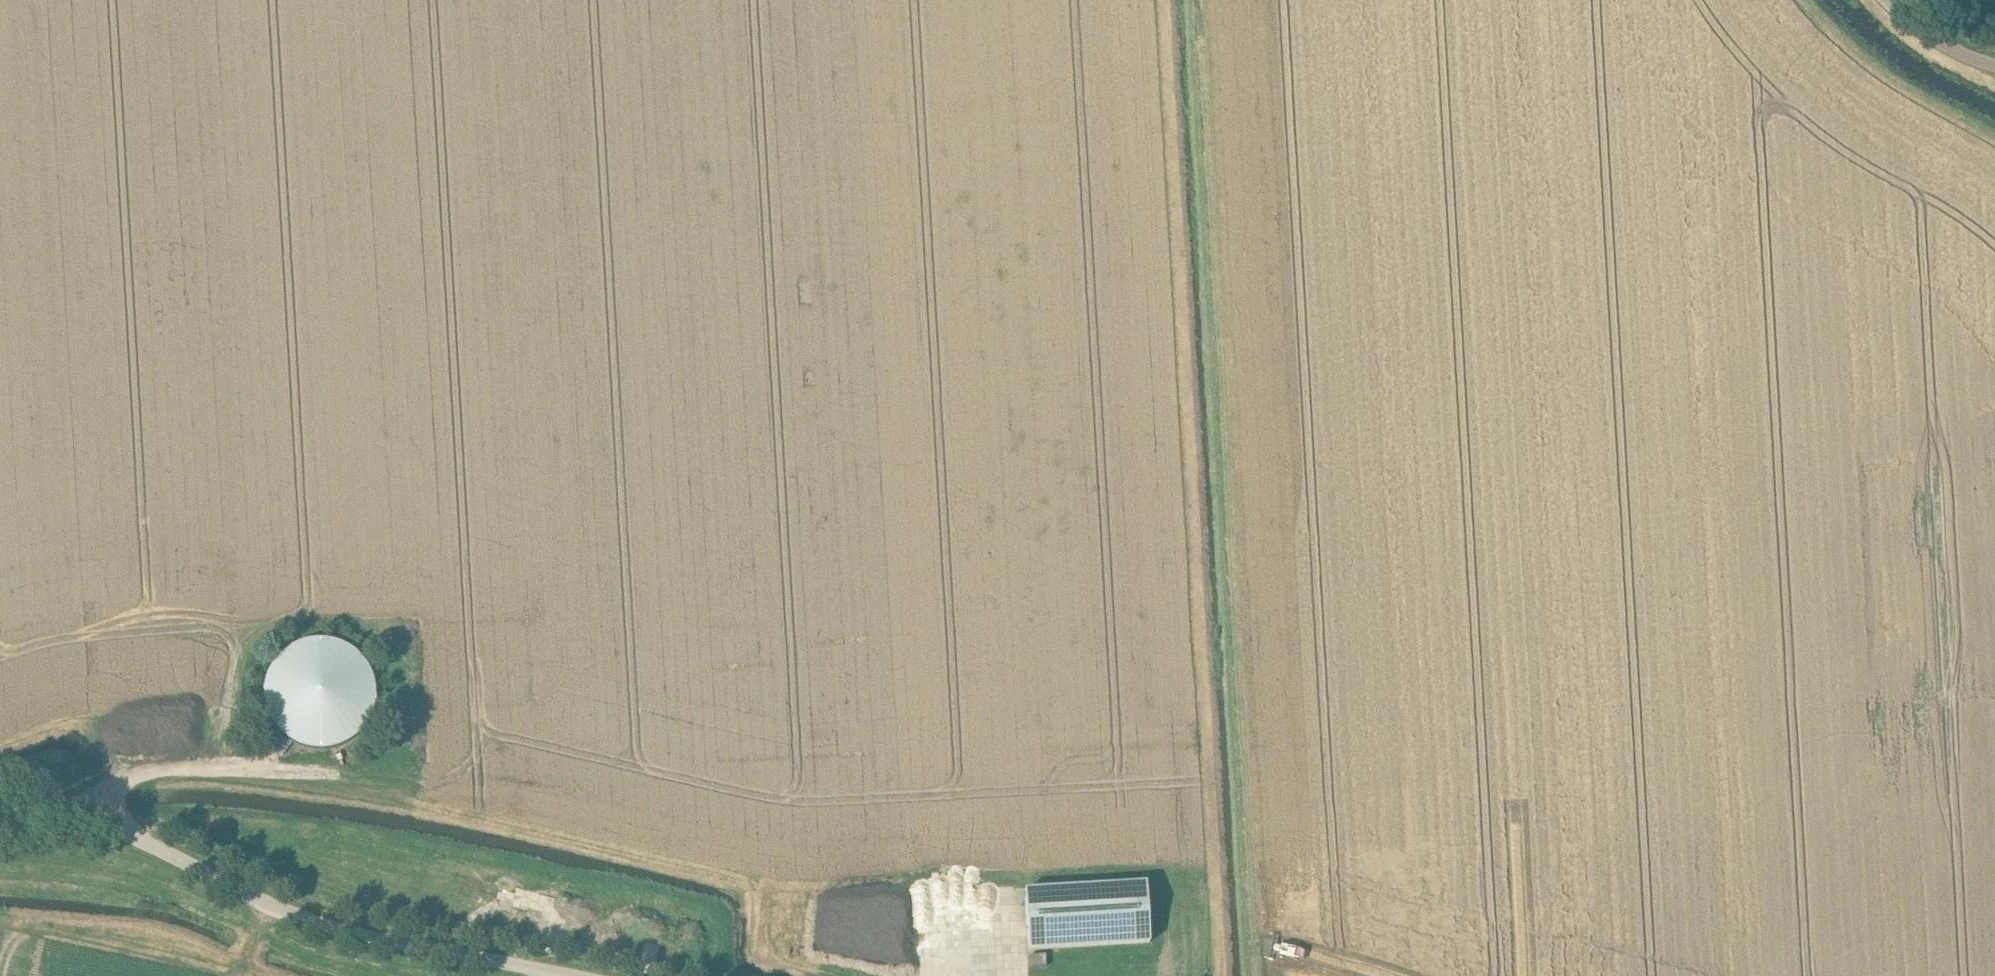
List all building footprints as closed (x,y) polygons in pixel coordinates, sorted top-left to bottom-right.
[(320,759),(350,749),(370,729),(378,697),(369,668),(347,647),(317,640),(287,649),(266,672),(259,701),(268,730),(293,753),(320,759)] [(1027,951),(1149,945),(1145,885),(1024,892),(1027,951)] [(1027,972),(1044,971),(1043,958),(1026,959),(1027,972)]
